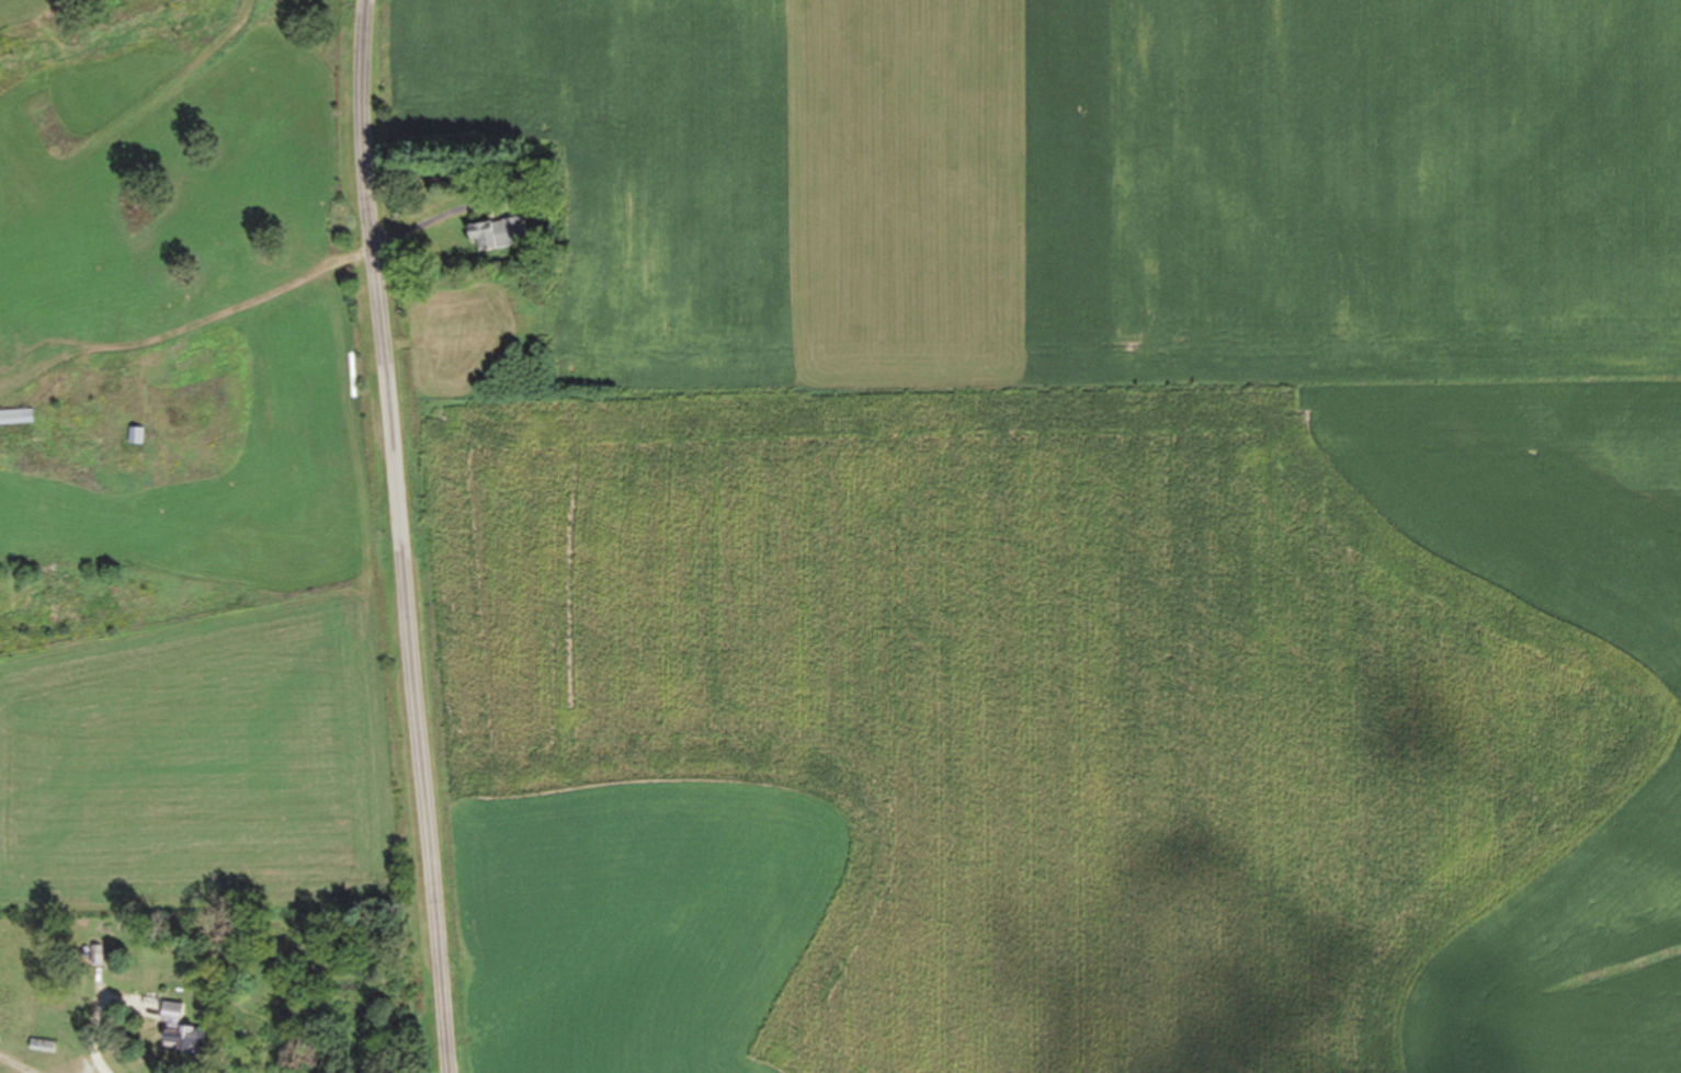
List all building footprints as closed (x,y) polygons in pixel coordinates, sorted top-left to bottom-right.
[(527,245),(522,218),(468,227),(471,242),(486,240),(488,251),(527,245)] [(31,411),(0,411),(0,425),(31,425),(31,411)] [(141,444),(141,429),(129,429),(129,444),(141,444)] [(165,1024),(162,1049),(203,1053),(206,1031),(179,1028),(182,1005),(161,1003),(159,1023),(165,1024)]
